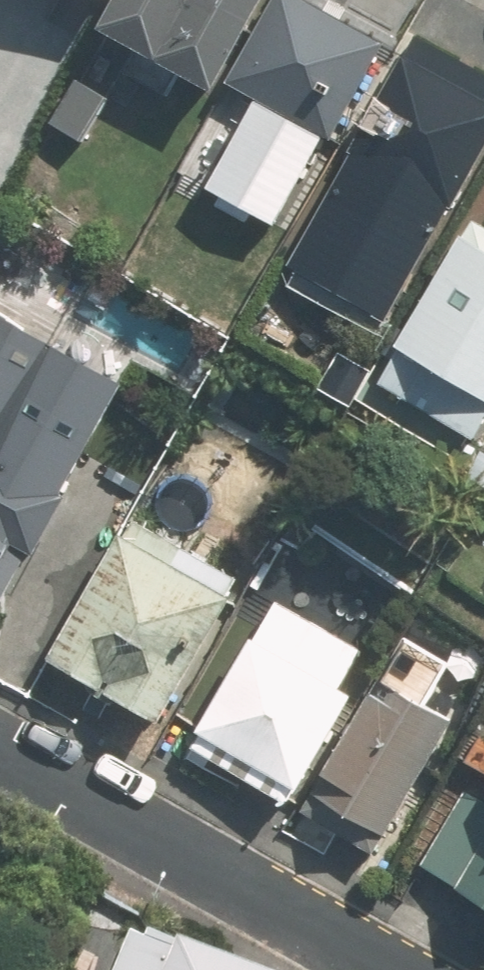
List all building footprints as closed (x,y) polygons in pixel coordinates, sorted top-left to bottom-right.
[(208,93),(263,0),(112,0),(96,27),(208,93)] [(199,175),(268,215),(316,132),(324,135),(379,40),(310,0),(270,0),(224,78),(247,92),(199,175)] [(431,196),(443,203),(483,133),(483,75),(426,40),(414,58),(406,53),(350,148),(369,159),(343,205),(365,217),(375,201),(415,224),(431,196)] [(108,94),(76,75),(51,121),(82,139),(108,94)] [(396,342),(420,355),(400,389),(471,432),(483,409),(483,220),(471,213),(396,342)] [(115,377),(0,314),(0,595),(25,550),(31,553),(41,535),(45,538),(70,493),(84,501),(105,464),(75,447),(115,377)] [(307,368),(351,396),(373,359),(329,332),(307,368)] [(239,570),(166,528),(155,547),(122,529),(53,652),(163,715),(233,592),(228,589),(239,570)] [(275,594),(188,743),(278,797),(367,649),(275,594)] [(422,699),(446,656),(405,633),(381,676),(376,673),(300,806),(373,847),(449,714),(422,699)] [(416,867),(483,907),(483,798),(479,806),(459,794),(416,867)] [(123,920),(102,969),(242,969),(123,920)]
